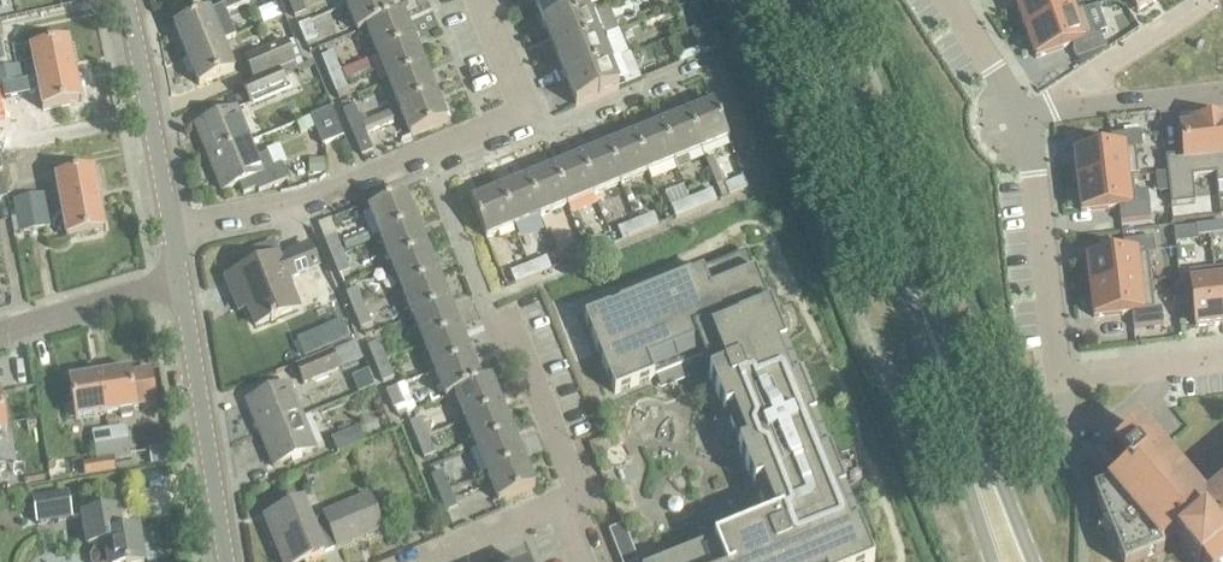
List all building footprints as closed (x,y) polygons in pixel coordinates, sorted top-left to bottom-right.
[(173,28),(185,57),(219,43),(235,36),(225,13),(249,3),(248,0),(220,0),(223,7),(173,28)] [(294,18),(305,13),(300,0),(287,0),(294,18)] [(365,31),(391,17),(384,0),(352,0),(344,4),(357,34),(365,31)] [(544,32),(586,15),(580,0),(552,0),(534,7),(544,32)] [(1016,5),(1025,32),(1072,15),(1071,14),(1066,0),(1030,0),(1016,5)] [(1136,13),(1156,0),(1127,0),(1136,13)] [(1072,15),(1025,32),(1035,59),(1071,46),(1076,60),(1105,50),(1099,35),(1092,37),(1082,10),(1071,14),(1072,15)] [(365,31),(375,56),(412,40),(401,13),(391,17),(365,31)] [(544,32),(555,57),(596,40),(586,15),(544,32)] [(298,27),(306,45),(317,40),(309,22),(298,27)] [(708,38),(692,44),(697,56),(712,50),(713,50),(708,38)] [(375,56),(386,82),(423,66),(412,40),(375,56)] [(555,57),(565,82),(607,64),(596,40),(555,57)] [(29,50),(34,79),(74,71),(68,43),(29,50)] [(219,43),(185,57),(197,87),(232,72),(219,43)] [(243,60),(252,82),(294,65),(285,43),(243,60)] [(321,58),(328,74),(340,70),(334,53),(321,58)] [(607,64),(565,82),(575,106),(617,89),(607,64)] [(294,65),(252,82),(241,87),(250,106),(287,90),(282,78),(297,72),(294,65)] [(386,82),(398,111),(434,93),(423,66),(386,82)] [(23,99),(22,94),(21,82),(18,67),(3,70),(9,102),(23,99)] [(9,102),(3,70),(0,70),(0,103),(9,102)] [(340,70),(328,74),(338,101),(350,96),(340,70)] [(21,82),(22,94),(37,91),(40,110),(80,103),(74,71),(34,79),(21,82)] [(434,93),(398,111),(409,137),(446,122),(434,93)] [(711,105),(685,116),(698,153),(726,141),(711,105)] [(341,111),(348,129),(361,123),(353,107),(341,111)] [(194,127),(208,159),(249,142),(235,109),(194,127)] [(309,117),(321,147),(342,138),(330,109),(309,117)] [(361,124),(349,129),(356,147),(360,157),(372,152),(368,142),(365,134),(394,124),(390,113),(361,124)] [(685,116),(658,126),(672,164),(698,153),(685,116)] [(1209,124),(1215,176),(1216,185),(1222,184),(1222,122),(1209,124)] [(1192,179),(1215,176),(1209,124),(1193,125),(1194,129),(1180,131),(1183,157),(1165,159),(1170,207),(1194,204),(1192,179)] [(658,126),(632,137),(644,175),(672,164),(658,126)] [(1111,152),(1073,156),(1077,185),(1138,177),(1134,150),(1142,149),(1140,133),(1109,137),(1111,152)] [(632,137),(603,149),(618,186),(644,175),(632,137)] [(249,142),(208,159),(221,191),(238,184),(243,194),(256,188),(258,192),(287,179),(281,164),(272,168),(266,153),(256,158),(249,142)] [(603,149),(578,160),(592,196),(618,186),(603,149)] [(705,161),(713,182),(722,179),(714,158),(705,161)] [(324,160),(309,161),(309,176),(325,175),(324,160)] [(578,160),(549,171),(564,208),(592,196),(578,160)] [(54,178),(60,207),(98,199),(93,171),(54,178)] [(549,171),(525,181),(538,218),(564,208),(549,171)] [(1138,177),(1077,185),(1080,213),(1118,209),(1120,223),(1150,220),(1147,193),(1134,194),(1132,179),(1138,179),(1138,177)] [(722,179),(713,182),(721,199),(721,200),(745,189),(746,189),(742,178),(724,185),(722,179)] [(525,181),(497,192),(512,229),(538,218),(525,181)] [(711,191),(687,201),(692,212),(715,202),(715,201),(711,191)] [(512,229),(497,192),(471,203),(486,239),(512,229)] [(12,200),(15,217),(47,212),(44,195),(12,200)] [(369,211),(380,238),(416,221),(406,196),(369,211)] [(98,199),(60,207),(65,239),(104,231),(98,199)] [(692,212),(687,201),(671,208),(674,218),(675,219),(692,212)] [(47,212),(15,217),(15,218),(10,218),(14,234),(50,228),(47,212)] [(653,215),(633,223),(638,234),(657,226),(657,225),(653,215)] [(380,238),(390,264),(426,248),(416,221),(380,238)] [(638,234),(633,223),(617,230),(621,241),(638,234)] [(1209,226),(1211,236),(1222,234),(1222,224),(1209,226)] [(1209,226),(1195,228),(1196,238),(1211,236),(1209,226)] [(342,242),(346,252),(370,242),(366,233),(342,242)] [(323,241),(330,258),(342,253),(335,236),(323,241)] [(582,244),(580,245),(584,256),(604,248),(603,247),(599,237),(593,240),(582,244)] [(1124,257),(1086,262),(1089,290),(1150,283),(1147,256),(1154,255),(1152,239),(1122,243),(1124,257)] [(584,256),(580,245),(563,251),(568,262),(568,263),(584,256)] [(289,255),(290,258),(278,263),(277,260),(225,281),(232,297),(240,294),(254,327),(296,309),(285,281),(315,269),(306,248),(289,255)] [(390,264),(401,290),(438,275),(426,248),(390,264)] [(342,253),(330,258),(338,277),(349,272),(342,253)] [(746,254),(698,273),(699,274),(689,278),(689,277),(617,306),(618,307),(608,311),(608,310),(584,320),(614,395),(702,359),(709,376),(708,377),(724,415),(718,419),(714,426),(712,432),(714,440),(718,446),(724,450),(731,451),(738,450),(754,489),(755,489),(759,499),(758,500),(768,523),(713,545),(713,546),(703,550),(702,549),(670,561),(871,561),(746,254)] [(545,259),(527,266),(531,277),(549,270),(549,269),(545,259)] [(531,277),(527,266),(509,274),(514,284),(531,277)] [(1215,271),(1221,326),(1222,326),(1222,270),(1215,271)] [(1215,271),(1188,274),(1194,329),(1221,326),(1215,271)] [(401,290),(412,317),(448,301),(438,275),(401,290)] [(1150,283),(1089,290),(1093,319),(1131,314),(1132,329),(1163,325),(1161,309),(1153,310),(1150,283)] [(347,294),(354,312),(364,307),(357,290),(347,294)] [(412,317),(423,344),(459,328),(448,301),(412,317)] [(364,307),(354,312),(361,329),(372,325),(364,307)] [(423,344),(433,369),(469,354),(459,328),(423,344)] [(339,370),(362,360),(355,342),(295,366),(304,386),(340,371),(339,370)] [(379,343),(367,348),(374,365),(386,360),(381,348),(379,343)] [(444,398),(453,394),(480,381),(469,354),(433,369),(444,398)] [(386,360),(374,365),(382,383),(394,378),(387,361),(386,360)] [(129,371),(99,376),(105,415),(117,413),(121,419),(131,417),(133,410),(135,410),(135,408),(156,404),(150,370),(129,373),(129,371)] [(105,415),(99,376),(68,381),(74,420),(105,415)] [(453,394),(464,420),(500,404),(490,377),(480,381),(453,394)] [(245,403),(259,434),(299,418),(286,385),(245,403)] [(392,410),(395,409),(399,418),(415,411),(412,402),(410,403),(402,385),(385,392),(392,410)] [(464,420),(474,446),(511,430),(500,404),(464,420)] [(299,418),(259,434),(273,469),(314,452),(299,418)] [(410,424),(417,442),(428,437),(421,419),(410,424)] [(124,427),(107,430),(112,460),(129,457),(124,427)] [(331,439),(336,454),(364,443),(359,428),(331,439)] [(112,460),(107,430),(90,432),(96,463),(112,460)] [(474,446),(484,472),(521,456),(511,430),(474,446)] [(1091,493),(1119,561),(1144,561),(1163,554),(1162,553),(1175,542),(1180,547),(1178,549),(1189,561),(1222,561),(1222,491),(1202,508),(1155,452),(1154,450),(1138,432),(1104,460),(1096,450),(1095,451),(1118,479),(1110,485),(1108,486),(1091,493)] [(428,437),(417,442),(425,459),(435,455),(428,437)] [(521,456),(484,472),(496,500),(533,485),(521,456)] [(96,463),(83,465),(85,478),(114,473),(113,467),(112,460),(96,463)] [(433,476),(439,494),(451,489),(444,471),(433,476)] [(451,489),(439,494),(447,511),(458,507),(451,489)] [(32,499),(36,526),(72,520),(68,493),(32,499)] [(282,561),(304,561),(323,554),(322,553),(336,547),(337,548),(382,529),(368,497),(323,515),(324,519),(311,524),(302,503),(264,520),(282,561)] [(91,561),(143,561),(138,531),(120,534),(116,510),(82,516),(87,546),(92,545),(93,551),(90,557),(91,561)] [(616,551),(620,561),(636,561),(637,561),(630,545),(616,551)]
